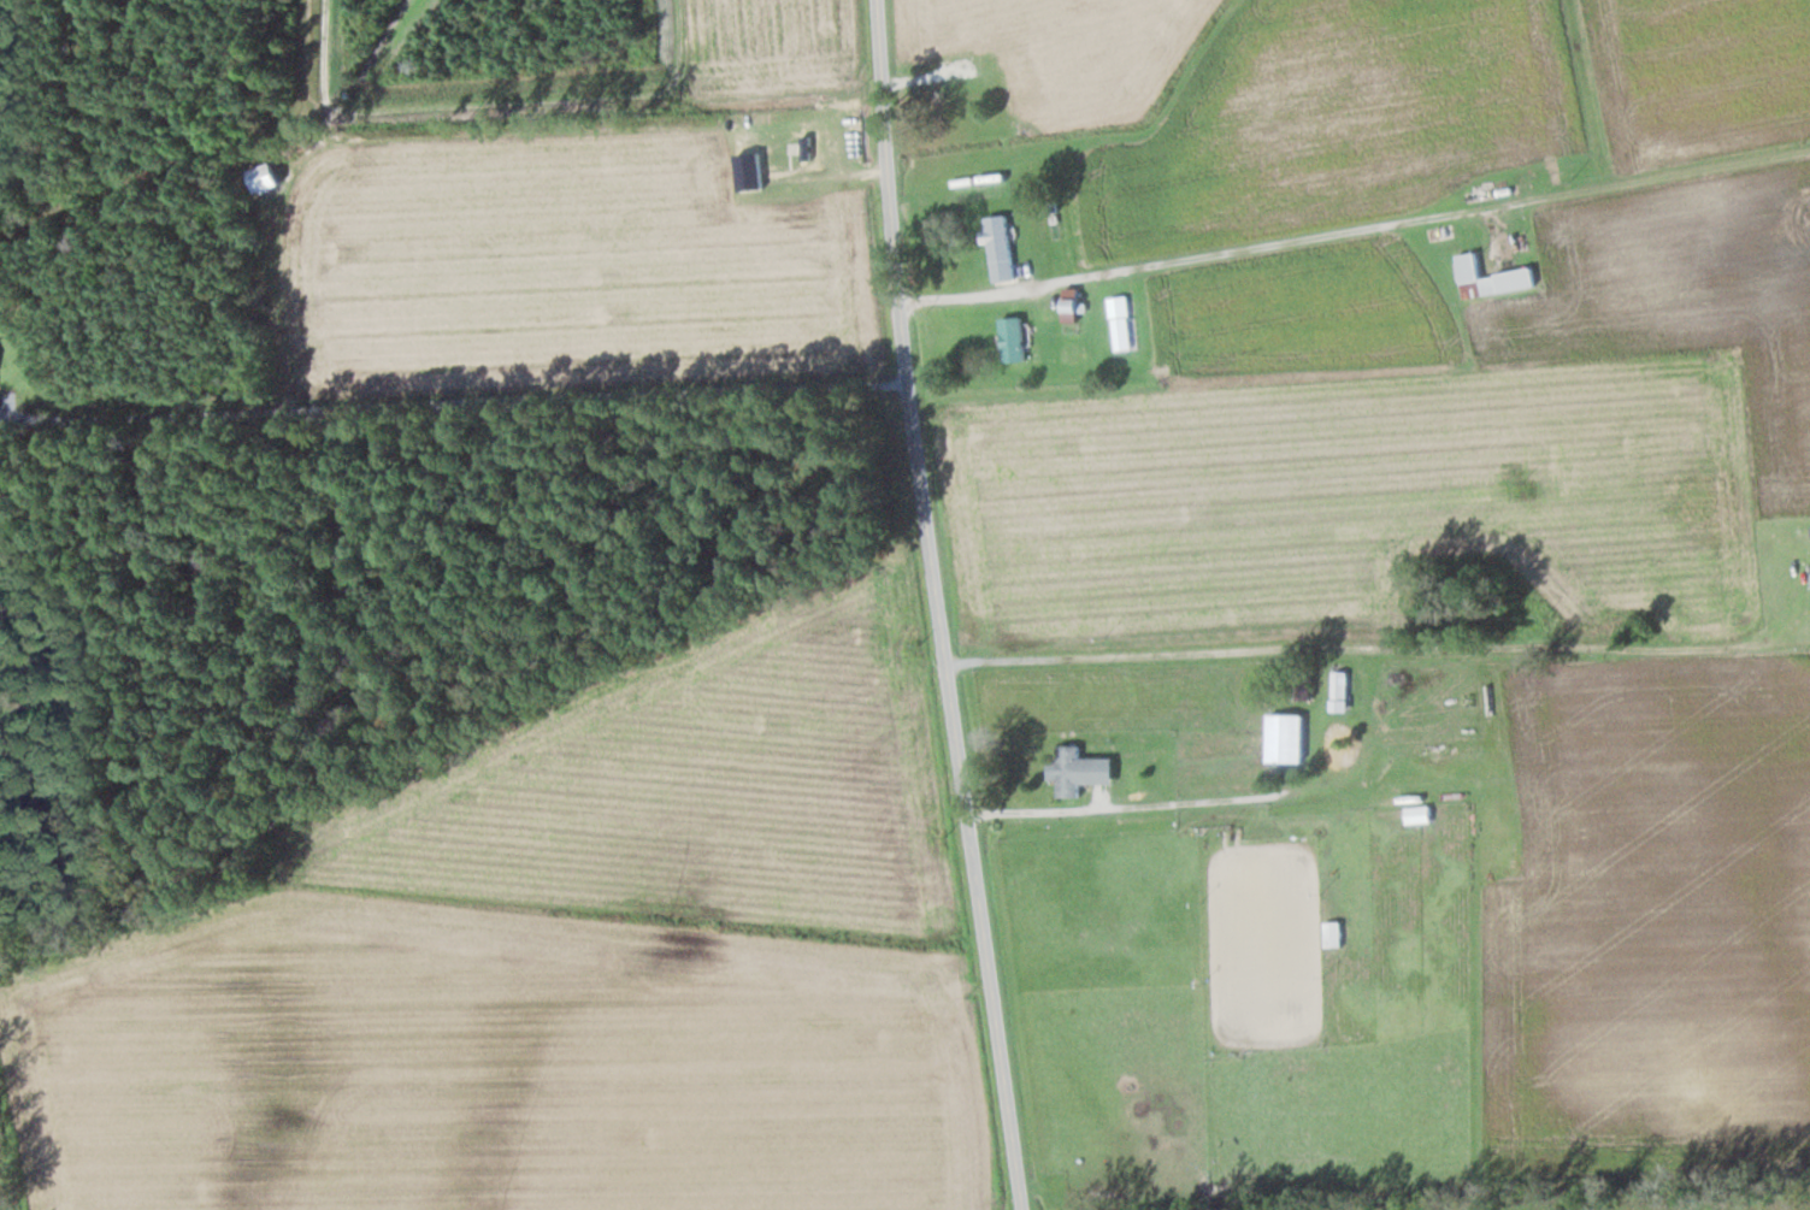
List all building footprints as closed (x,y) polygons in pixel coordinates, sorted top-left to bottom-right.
[(800,167),(824,167),(824,118),(800,118),(800,167)] [(279,189),(272,167),(248,175),(255,197),(279,189)] [(992,285),(1015,283),(1006,216),(984,219),(992,285)] [(1463,300),(1535,289),(1532,271),(1480,279),(1476,254),(1457,257),(1463,300)] [(1077,297),(1063,297),(1063,321),(1077,321),(1077,297)] [(1031,302),(1032,321),(1057,320),(1056,301),(1031,302)] [(1003,364),(1024,363),(1022,318),(1001,319),(1003,364)] [(1331,714),(1348,714),(1348,674),(1331,674),(1331,714)] [(1268,765),(1302,765),(1302,717),(1268,717),(1268,765)] [(1081,749),(1058,749),(1058,800),(1081,800),(1081,749)] [(1406,809),(1406,825),(1431,825),(1431,809),(1406,809)] [(1325,949),(1342,949),(1342,924),(1325,924),(1325,949)]
